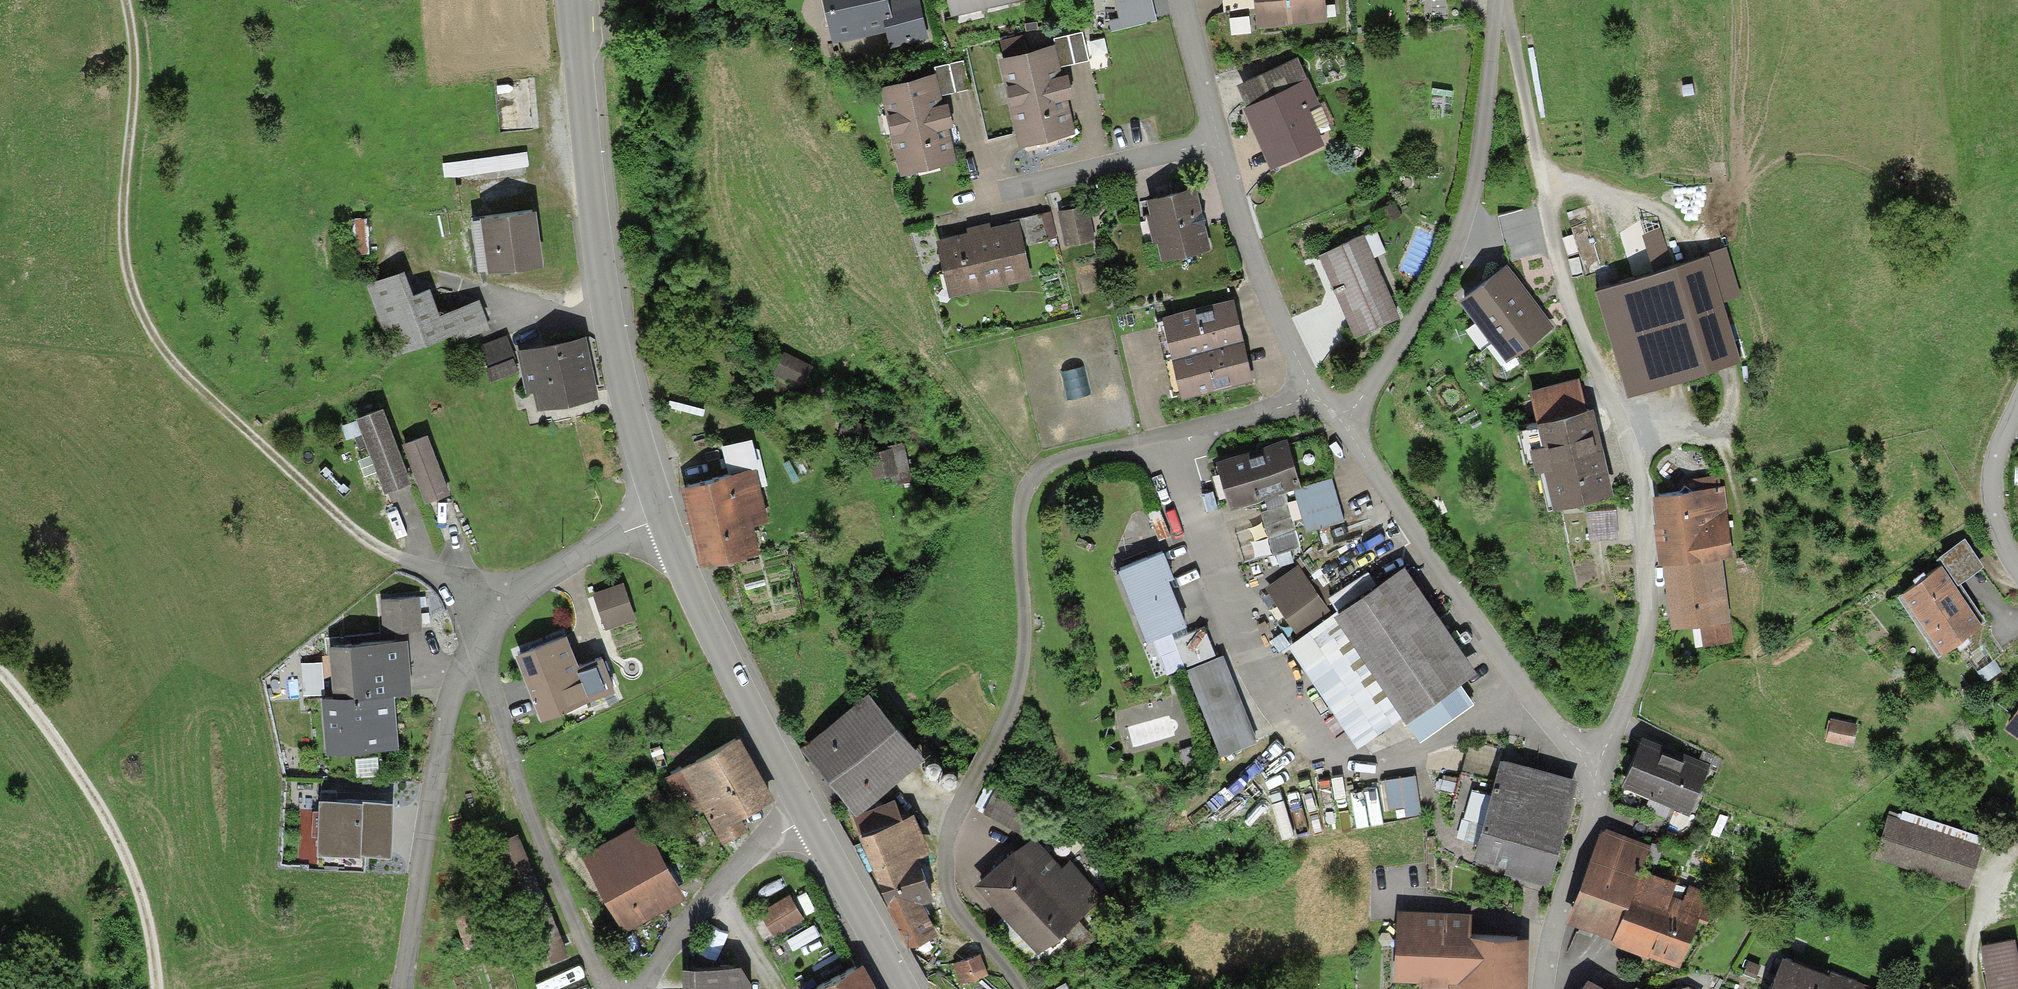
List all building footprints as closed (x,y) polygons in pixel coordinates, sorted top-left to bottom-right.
[(833,44),(886,33),(883,21),(892,19),(887,0),(823,0),(833,44)] [(892,19),(883,21),(886,33),(890,49),(929,39),(919,0),(887,0),(892,19)] [(951,17),(1027,0),(947,0),(951,17)] [(1119,20),(1109,22),(1112,33),(1157,20),(1152,0),(1114,0),(1119,20)] [(1254,10),(1253,0),(1222,0),(1223,12),(1254,10)] [(1256,30),(1328,23),(1326,0),(1253,0),(1254,10),(1256,30)] [(1056,48),(1061,68),(1088,62),(1082,34),(1054,40),(1056,48)] [(997,63),(1020,151),(1077,135),(1069,103),(1075,101),(1072,89),(1068,77),(1064,78),(1061,68),(1056,48),(997,63)] [(1238,88),(1247,108),(1307,80),(1298,60),(1238,88)] [(936,76),(941,97),(970,90),(963,61),(935,68),(936,76)] [(879,90),(901,180),(957,165),(948,131),(954,130),(951,116),(948,106),(944,107),(941,97),(936,76),(879,90)] [(1247,108),(1244,110),(1270,170),(1325,147),(1309,109),(1319,105),(1308,80),(1307,80),(1247,108)] [(529,149),(446,164),(449,176),(531,162),(529,149)] [(1195,189),(1146,202),(1162,263),(1211,250),(1200,206),(1195,189)] [(1392,201),(1375,209),(1381,221),(1398,212),(1392,201)] [(483,236),(487,267),(542,261),(534,203),(480,212),(483,236)] [(1065,248),(1094,242),(1087,208),(1058,214),(1065,248)] [(1018,223),(1023,246),(1056,239),(1051,213),(1018,221),(1018,223)] [(966,236),(937,243),(949,300),(1031,282),(1023,246),(1018,223),(990,230),(990,226),(981,228),(965,232),(966,236)] [(1364,228),(1319,247),(1323,257),(1353,330),(1399,311),(1364,228)] [(1599,283),(1628,385),(1732,356),(1715,297),(1732,293),(1720,250),(1599,283)] [(1536,298),(1507,258),(1459,292),(1505,356),(1553,322),(1536,298)] [(365,281),(393,352),(452,329),(456,337),(489,324),(486,316),(488,315),(479,292),(440,308),(430,282),(412,289),(403,266),(365,281)] [(1234,292),(1162,309),(1172,350),(1244,333),(1242,325),(1234,292)] [(585,331),(517,346),(527,389),(534,388),(538,403),(598,389),(592,365),(585,331)] [(1244,333),(1172,350),(1182,392),(1253,376),(1248,351),(1244,333)] [(506,335),(479,346),(493,377),(519,366),(506,335)] [(777,371),(806,386),(816,366),(787,351),(777,371)] [(1538,411),(1585,400),(1579,375),(1531,385),(1538,411)] [(1538,411),(1543,434),(1530,437),(1536,462),(1544,460),(1553,501),(1615,487),(1608,459),(1594,398),(1585,400),(1538,411)] [(381,403),(355,413),(385,487),(410,477),(381,403)] [(426,430),(403,439),(426,498),(449,489),(426,430)] [(1288,437),(1217,456),(1229,502),(1294,485),(1300,483),(1288,437)] [(898,442),(868,449),(874,476),(904,469),(898,442)] [(758,464),(682,480),(691,520),(699,556),(761,543),(756,521),(770,518),(758,464)] [(1300,483),(1294,485),(1305,528),(1343,517),(1332,475),(1300,483)] [(1659,558),(1663,557),(1722,551),(1731,549),(1723,483),(1655,492),(1658,517),(1654,517),(1656,539),(1659,558)] [(1276,553),(1303,546),(1296,517),(1300,516),(1294,493),(1263,501),(1276,553)] [(1946,557),(1958,576),(1981,561),(1964,535),(1941,549),(1946,557)] [(1164,545),(1118,560),(1120,565),(1147,633),(1152,631),(1169,624),(1178,621),(1183,619),(1187,617),(1169,573),(1174,571),(1164,545)] [(1666,583),(1671,618),(1699,617),(1729,613),(1722,551),(1663,557),(1666,583)] [(1946,557),(1898,588),(1936,646),(1984,617),(1968,591),(1958,576),(1946,557)] [(1477,664),(1404,559),(1334,604),(1336,608),(1405,710),(1421,732),(1474,699),(1466,687),(1459,676),(1477,664)] [(1300,562),(1266,583),(1295,628),(1328,607),(1326,604),(1331,601),(1314,574),(1310,577),(1300,562)] [(1147,633),(1120,565),(1115,566),(1141,635),(1147,633)] [(623,580),(595,590),(608,625),(636,614),(623,580)] [(420,594),(380,595),(380,627),(421,625),(420,594)] [(1359,740),(1405,710),(1336,608),(1288,638),(1359,740)] [(1729,613),(1699,617),(1701,644),(1733,642),(1729,613)] [(1188,630),(1183,619),(1178,621),(1169,624),(1174,636),(1188,630)] [(1174,636),(1169,624),(1152,631),(1167,671),(1184,664),(1174,636)] [(566,628),(515,647),(528,681),(540,714),(616,685),(603,649),(577,658),(566,628)] [(323,693),(327,747),(396,742),(392,684),(409,683),(406,632),(328,637),(332,692),(323,693)] [(1258,737),(1223,650),(1186,665),(1221,752),(1258,737)] [(870,687),(803,745),(855,810),(926,751),(870,687)] [(2005,719),(2017,729),(2017,701),(2005,719)] [(1851,723),(1829,719),(1826,736),(1848,740),(1851,723)] [(1710,760),(1643,730),(1621,777),(1651,790),(1645,805),(1666,814),(1673,800),(1689,807),(1710,760)] [(741,735),(667,774),(684,806),(694,801),(699,798),(722,839),(746,826),(738,811),(772,792),(741,735)] [(1460,769),(1493,778),(1500,753),(1467,745),(1460,769)] [(1493,778),(1474,853),(1505,861),(1503,867),(1547,879),(1578,773),(1531,760),(1501,751),(1500,753),(1493,778)] [(1408,806),(1410,816),(1425,813),(1419,773),(1387,778),(1392,809),(1408,806)] [(363,793),(320,792),(318,845),(389,848),(391,797),(363,796),(363,793)] [(856,810),(863,826),(903,809),(895,792),(856,810)] [(863,826),(858,828),(880,882),(923,863),(918,850),(929,845),(914,805),(903,809),(863,826)] [(1980,842),(1887,811),(1873,852),(1966,882),(1980,842)] [(650,817),(583,851),(624,925),(688,890),(681,877),(665,847),(650,817)] [(1707,915),(1715,894),(1642,864),(1651,842),(1606,824),(1598,830),(1565,914),(1613,933),(1611,939),(1648,953),(1649,949),(1653,951),(1679,961),(1698,912),(1707,915)] [(1034,828),(976,878),(1020,928),(1037,948),(1102,892),(1071,856),(1064,863),(1034,828)] [(519,831),(491,842),(536,957),(564,946),(519,831)] [(936,891),(923,863),(880,882),(889,899),(885,901),(907,944),(938,929),(923,897),(936,891)] [(791,892),(759,910),(773,935),(805,917),(791,892)] [(492,902),(454,913),(462,942),(500,930),(492,902)] [(1421,978),(1450,979),(1450,988),(1528,988),(1530,929),(1471,927),(1472,906),(1397,903),(1394,973),(1421,974),(1421,978)] [(1990,988),(2004,988),(2017,986),(2017,953),(2014,935),(1980,942),(1990,988)] [(1784,949),(1768,988),(1870,988),(1871,984),(1784,949)] [(969,952),(953,960),(962,984),(975,977),(988,974),(980,950),(969,952)] [(802,988),(884,988),(865,955),(802,988)] [(681,958),(682,988),(749,988),(749,970),(738,956),(681,958)] [(1577,988),(1617,988),(1588,971),(1577,988)] [(1636,981),(1630,988),(1649,988),(1636,981)]
